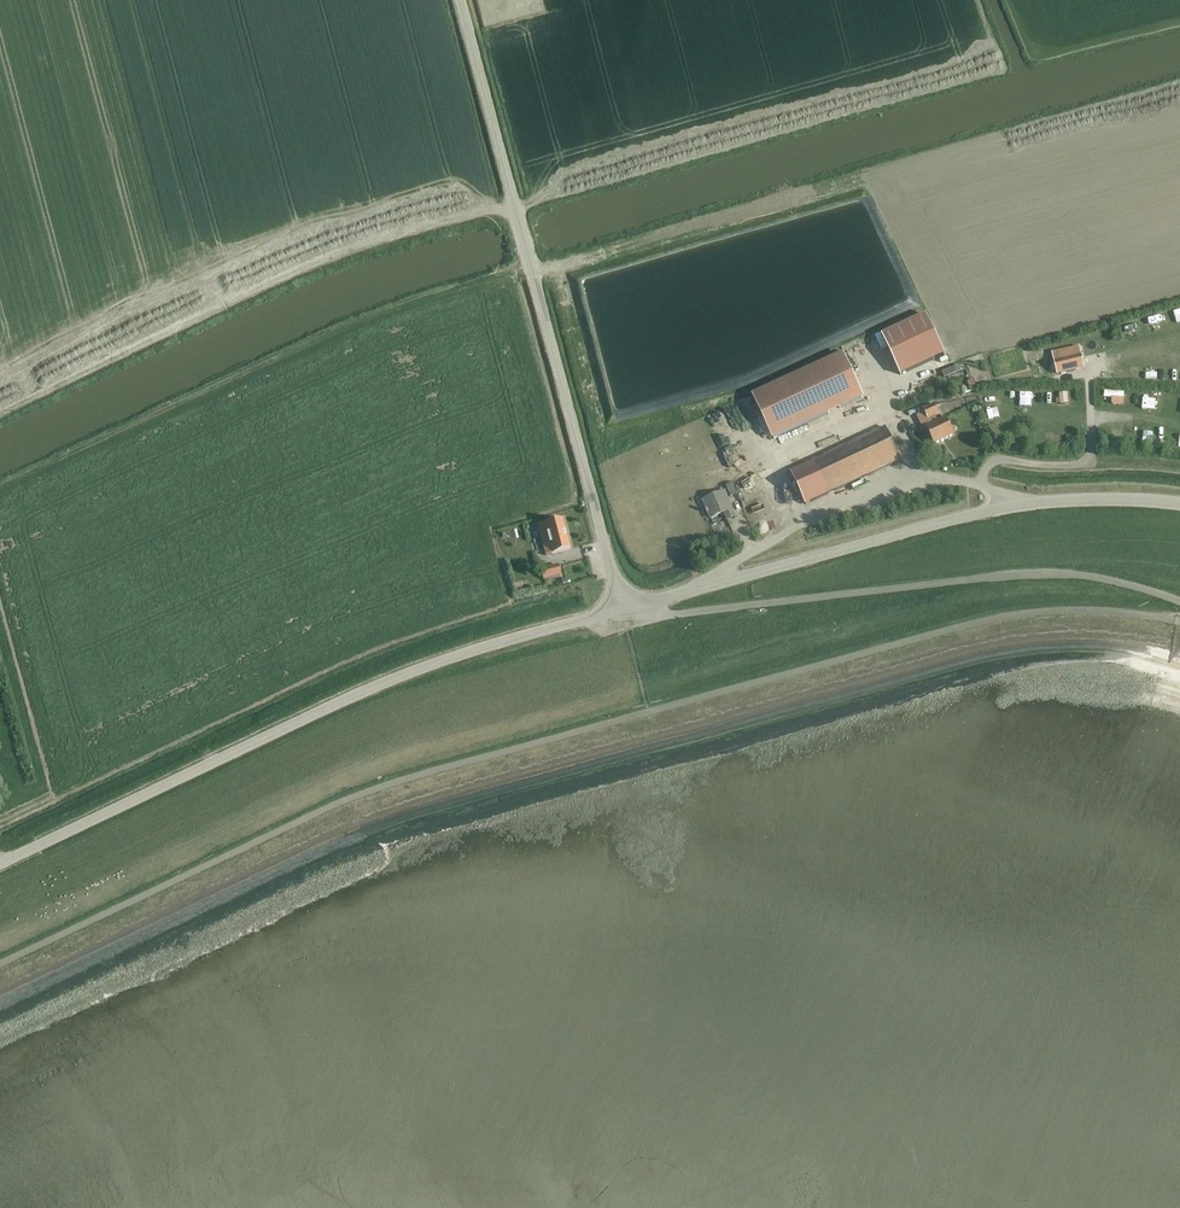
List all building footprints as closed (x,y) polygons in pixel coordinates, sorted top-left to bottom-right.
[(926,315),(882,335),(901,375),(945,355),(926,315)] [(1057,375),(1075,370),(1073,362),(1082,360),(1079,347),(1052,353),(1057,375)] [(862,398),(841,354),(753,395),(774,439),(862,398)] [(958,366),(942,372),(944,378),(960,372),(958,366)] [(972,379),(967,382),(970,387),(975,385),(972,379)] [(1111,393),(1111,400),(1122,400),(1122,386),(1102,386),(1102,393),(1111,393)] [(1130,401),(1141,402),(1142,387),(1131,386),(1130,401)] [(1035,398),(1035,387),(1026,387),(1026,398),(1035,398)] [(931,425),(926,428),(934,445),(954,435),(946,418),(938,422),(935,417),(940,415),(935,404),(923,410),(928,420),(931,425)] [(990,418),(994,429),(1006,424),(1001,413),(990,418)] [(805,504),(900,461),(884,427),(790,471),(805,504)] [(807,451),(825,444),(822,437),(805,444),(807,451)] [(733,484),(726,486),(731,497),(737,494),(733,484)] [(910,485),(901,488),(903,496),(913,493),(910,485)] [(759,530),(777,523),(765,491),(746,499),(759,530)] [(735,517),(725,492),(703,500),(710,518),(724,513),(727,520),(735,517)] [(546,556),(570,550),(562,519),(543,524),(546,534),(540,536),(546,556)] [(553,577),(560,575),(558,565),(550,567),(553,577)]
